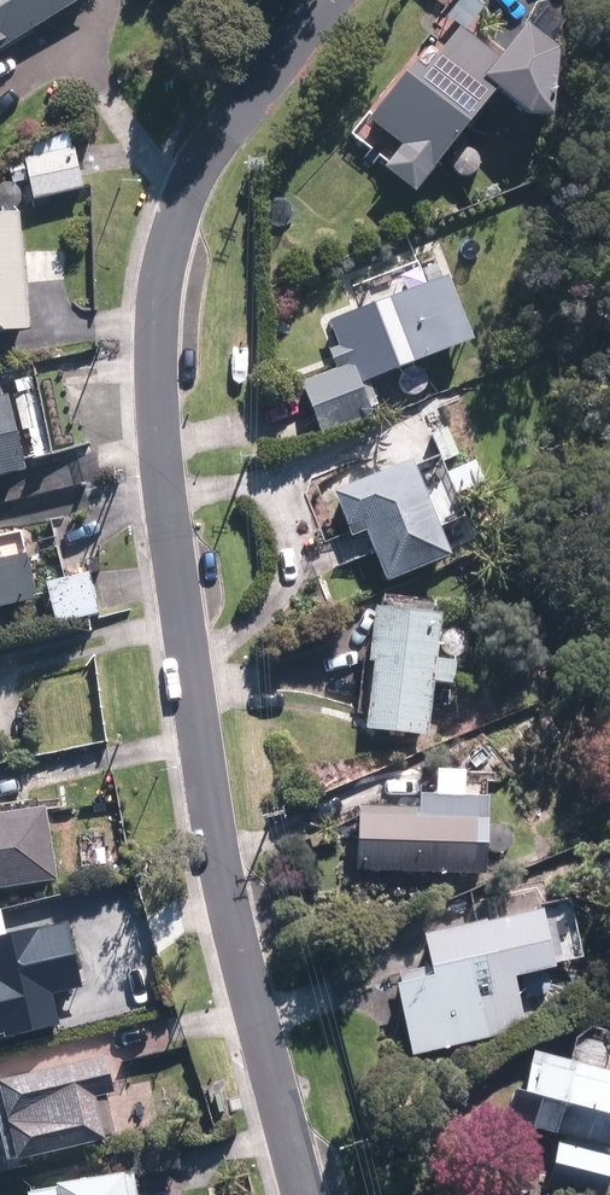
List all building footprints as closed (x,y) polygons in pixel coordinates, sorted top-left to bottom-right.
[(84,0),(0,0),(0,50),(84,0)] [(408,194),(494,92),(541,131),(582,82),(523,32),(497,63),(458,30),(423,72),(412,63),(365,119),(397,146),(378,169),(408,194)] [(79,147),(24,158),(33,203),(88,192),(79,147)] [(21,215),(0,217),(0,334),(29,332),(21,215)] [(376,408),(366,381),(470,344),(446,275),(327,318),(336,343),(326,346),(334,370),(301,382),(320,435),(372,416),(370,410),(376,408)] [(28,474),(8,397),(0,400),(0,482),(28,474)] [(454,421),(430,430),(442,463),(466,454),(454,421)] [(349,539),(364,533),(384,584),(448,558),(436,529),(462,518),(437,457),(411,467),(409,463),(382,475),(374,457),(324,478),(349,539)] [(41,601),(28,553),(0,561),(0,612),(41,601)] [(91,575),(44,586),(54,629),(101,619),(91,575)] [(367,662),(372,663),(369,694),(367,693),(364,730),(427,735),(430,684),(451,685),(453,662),(435,660),(436,647),(439,647),(439,649),(440,651),(442,653),(444,655),(446,657),(448,658),(451,658),(454,659),(456,658),(459,658),(461,656),(464,655),(465,653),(467,651),(468,648),(469,646),(469,643),(469,640),(468,638),(467,635),(465,633),(463,631),(461,630),(458,629),(456,628),(453,628),(451,628),(448,629),(446,630),(437,629),(438,613),(370,608),(367,662)] [(353,871),(482,875),(484,805),(485,785),(459,784),(459,795),(418,794),(417,808),(354,807),(353,871)] [(0,817),(0,893),(58,885),(47,811),(0,817)] [(66,1031),(57,988),(49,989),(37,931),(7,937),(1,908),(0,908),(0,1044),(66,1031)] [(429,963),(389,974),(411,1058),(524,1028),(511,979),(580,961),(567,911),(539,919),(536,908),(422,937),(429,963)] [(506,1124),(609,1146),(609,1069),(529,1052),(521,1090),(513,1088),(506,1124)] [(27,1167),(25,1160),(106,1141),(96,1100),(114,1096),(105,1058),(0,1082),(0,1174),(27,1167)] [(554,1139),(545,1186),(590,1194),(605,1194),(609,1171),(609,1150),(554,1139)] [(137,1172),(31,1189),(32,1194),(141,1194),(137,1172)]
